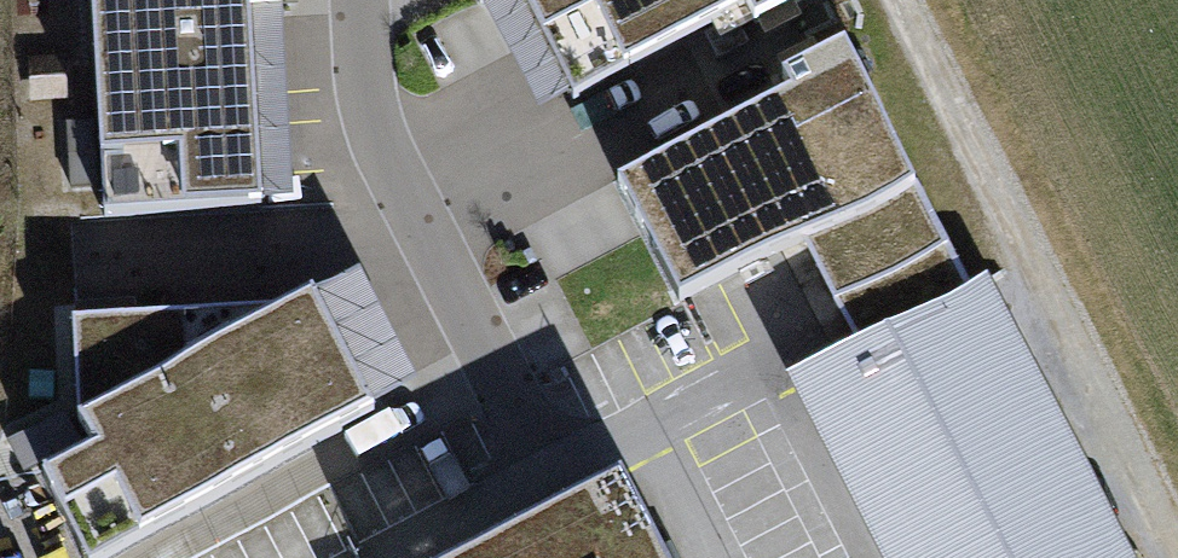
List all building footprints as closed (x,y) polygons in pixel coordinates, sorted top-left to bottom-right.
[(101,218),(181,214),(182,219),(261,215),(251,17),(282,15),(282,0),(90,0),(101,218)] [(480,2),(537,111),(570,94),(520,0),(483,0),(480,2)] [(570,94),(573,100),(624,74),(625,76),(714,30),(719,39),(754,21),(757,27),(808,0),(520,0),(570,94)] [(282,15),(251,17),(261,215),(292,213),(282,15)] [(792,94),(618,185),(680,302),(800,239),(915,178),(845,46),(783,78),(792,94)] [(974,291),(915,178),(800,239),(859,351),(974,291)] [(359,270),(312,295),(372,410),(420,385),(359,270)] [(990,283),(974,291),(859,351),(789,388),(879,557),(1135,557),(990,283)] [(282,311),(73,322),(77,416),(93,447),(44,473),(89,557),(90,557),(372,410),(312,295),(282,311)] [(464,557),(665,557),(622,476),(464,557)]
